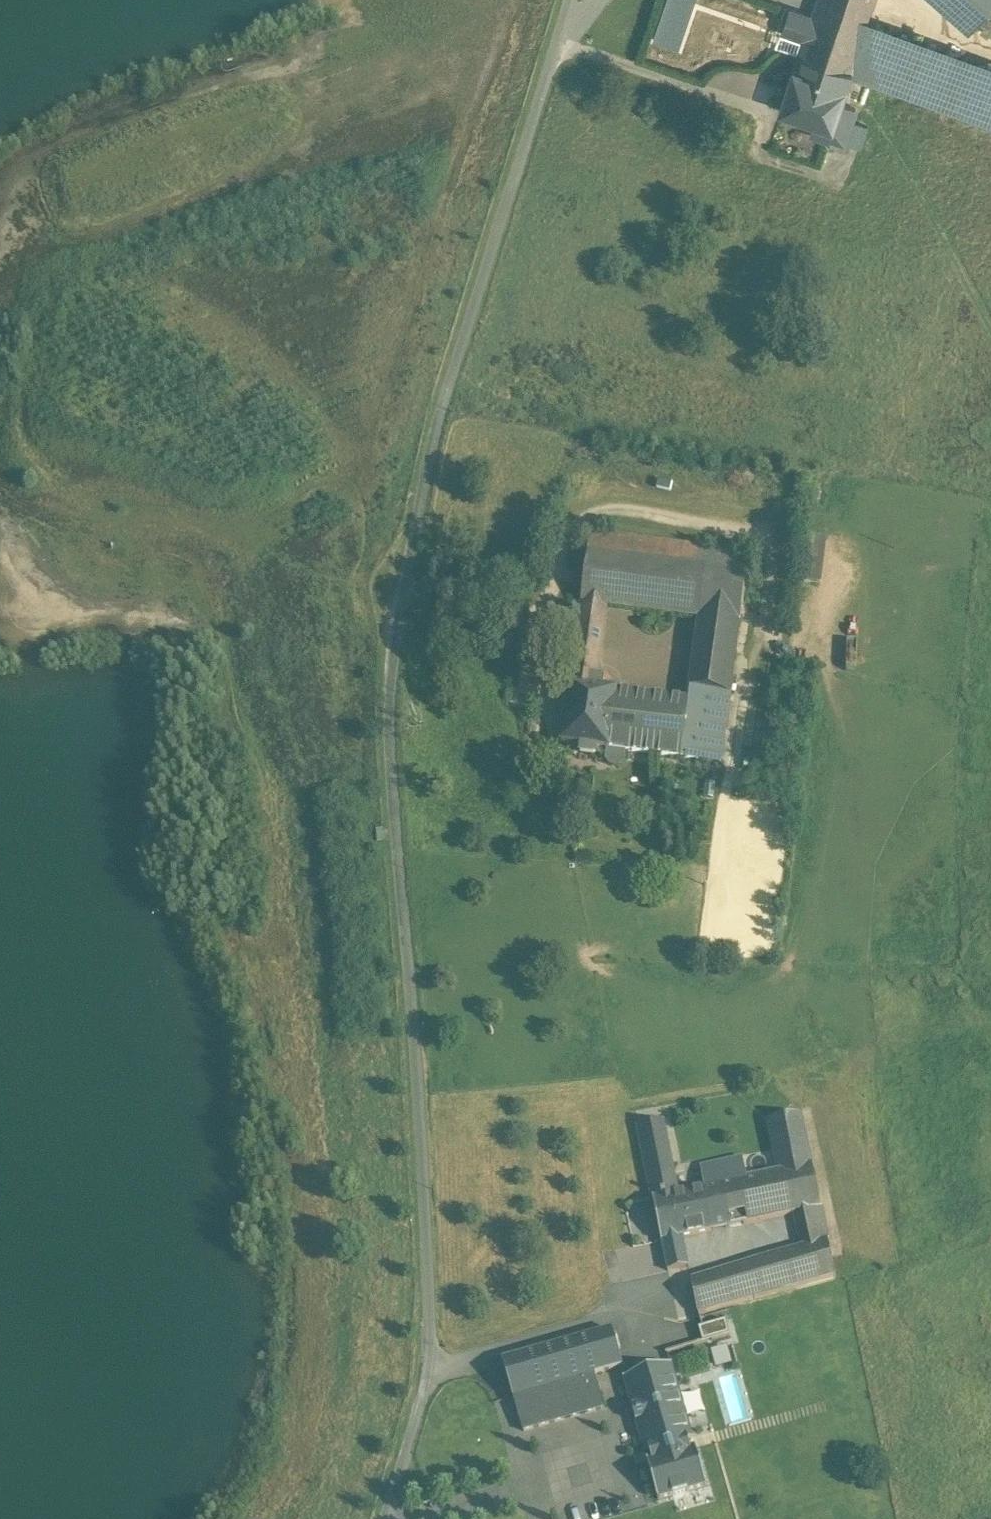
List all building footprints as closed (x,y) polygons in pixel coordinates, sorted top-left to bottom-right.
[(686,43),(700,0),(668,0),(657,33),(686,43)] [(811,15),(863,33),(868,19),(874,0),(816,0),(811,15)] [(970,29),(990,4),(990,0),(937,0),(970,29)] [(811,15),(792,8),(784,30),(805,37),(794,68),(846,85),(850,73),(851,73),(851,72),(851,71),(863,33),(811,15)] [(868,19),(863,33),(851,71),(851,72),(851,73),(990,123),(990,62),(868,19)] [(846,85),(794,68),(781,107),(815,119),(833,125),(841,101),(846,85)] [(856,106),(841,101),(833,125),(834,125),(830,136),(845,141),(856,106)] [(833,125),(815,119),(812,129),(814,133),(828,138),(828,139),(829,139),(830,136),(834,125),(833,125)] [(618,538),(591,534),(588,553),(616,557),(618,538)] [(750,556),(618,538),(616,557),(748,574),(750,556)] [(616,557),(588,553),(574,660),(599,663),(601,648),(603,635),(607,607),(699,619),(688,702),(681,758),(722,763),(748,574),(616,557)] [(599,663),(574,660),(570,686),(562,743),(582,746),(580,754),(595,756),(596,748),(608,749),(616,692),(604,690),(605,681),(603,677),(597,677),(599,663)] [(688,702),(616,692),(608,749),(681,758),(688,702)] [(742,1159),(700,1167),(704,1188),(713,1231),(763,1221),(762,1220),(794,1214),(801,1248),(691,1280),(697,1313),(835,1276),(801,1115),(767,1122),(779,1174),(746,1181),(742,1159)] [(662,1121),(639,1126),(653,1199),(674,1195),(677,1194),(662,1121)] [(674,1195),(653,1199),(653,1200),(661,1241),(662,1241),(682,1237),(713,1231),(704,1188),(677,1194),(674,1195)] [(682,1237),(662,1241),(668,1271),(688,1267),(682,1237)] [(612,1332),(504,1362),(514,1396),(594,1374),(622,1366),(612,1332)] [(504,1362),(483,1368),(493,1402),(514,1396),(504,1362)] [(688,1362),(671,1366),(681,1402),(698,1397),(688,1362)] [(671,1366),(625,1379),(645,1451),(691,1437),(681,1402),(671,1366)] [(594,1374),(514,1396),(524,1431),(604,1408),(594,1374)] [(698,1397),(681,1402),(691,1437),(696,1455),(713,1451),(698,1397)] [(691,1437),(645,1451),(659,1499),(705,1486),(722,1482),(714,1454),(697,1458),(696,1455),(691,1437)]
